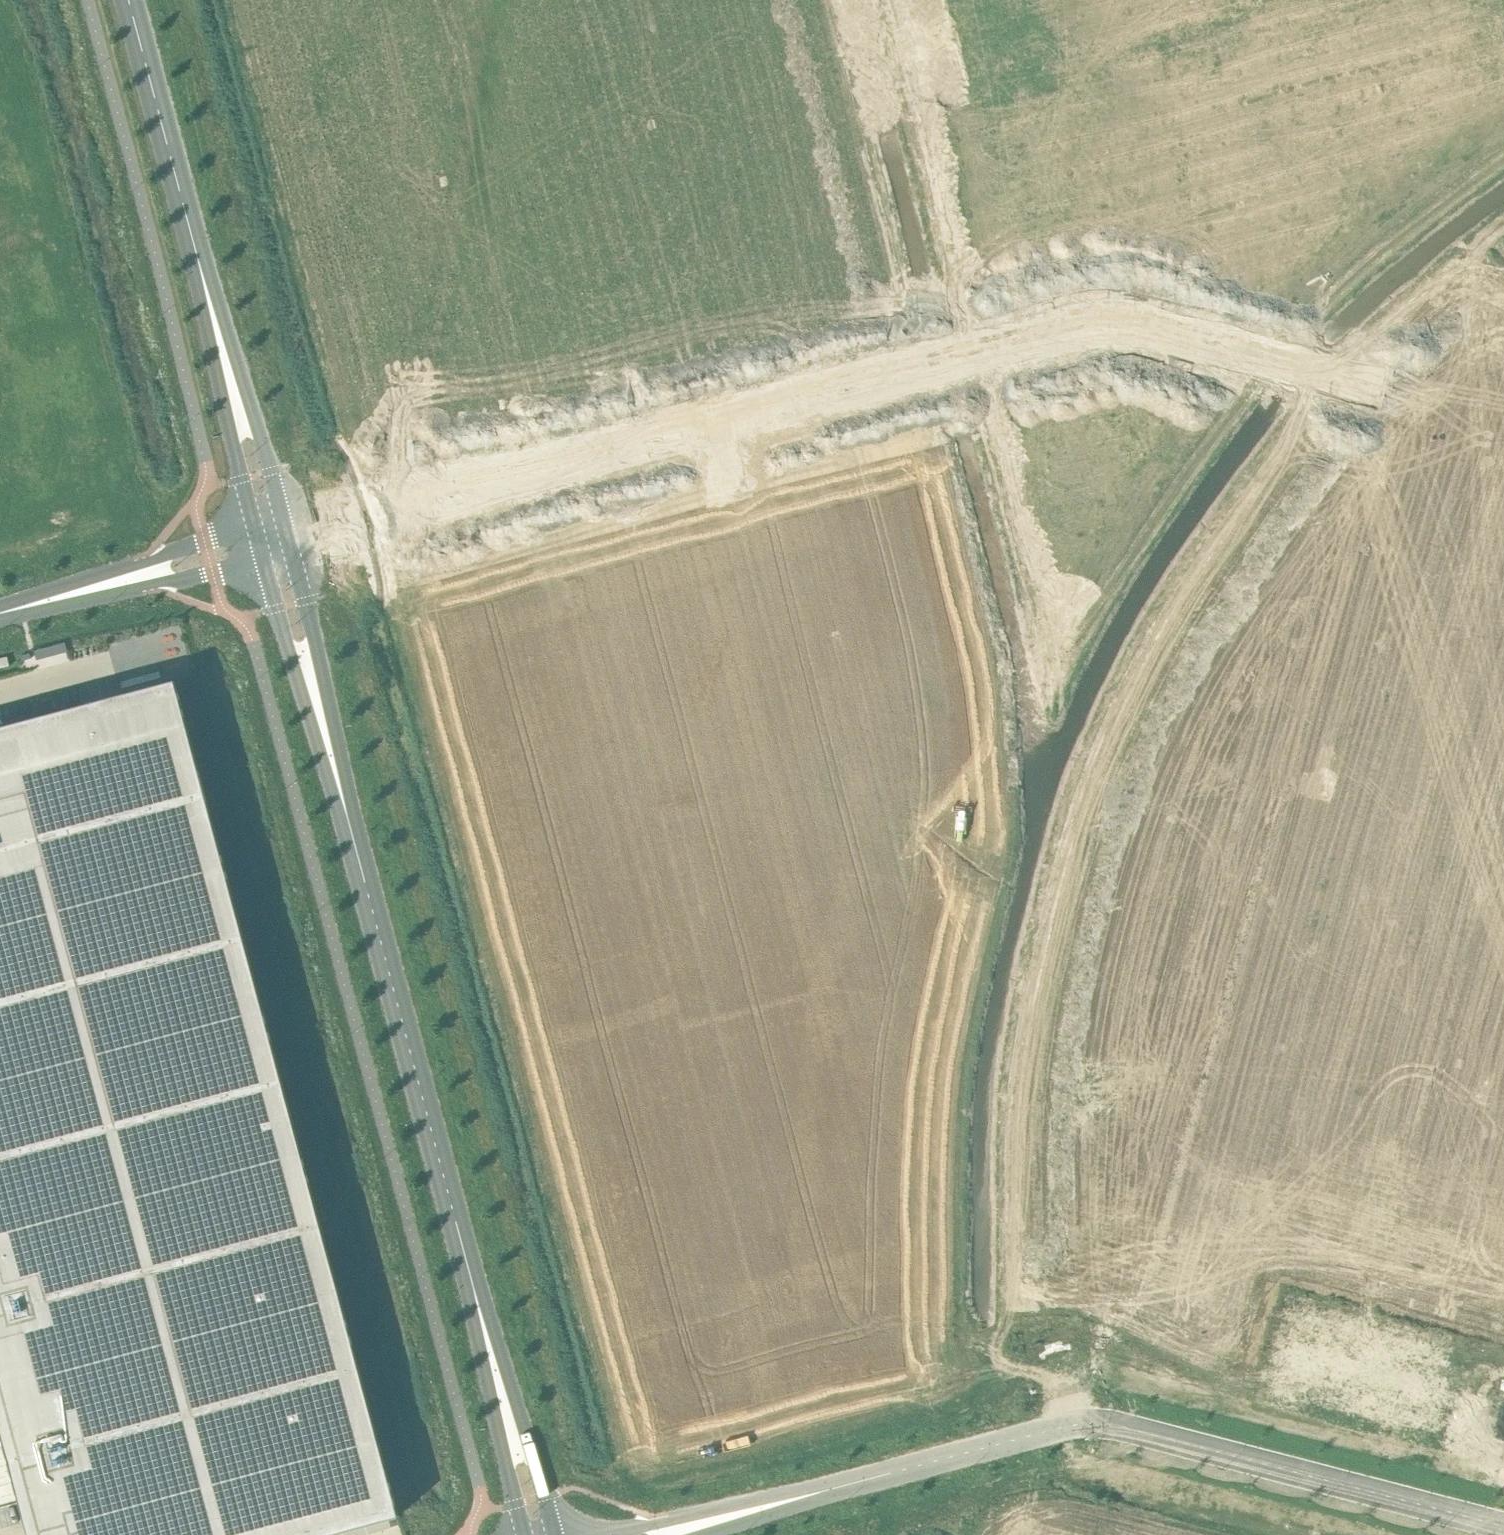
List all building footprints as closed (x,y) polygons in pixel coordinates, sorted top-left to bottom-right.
[(302,1156),(176,685),(174,680),(171,681),(172,686),(150,692),(149,691),(149,690),(148,689),(147,688),(146,688),(145,688),(144,688),(143,688),(142,688),(141,689),(140,690),(139,691),(139,692),(139,693),(139,695),(106,703),(72,712),(72,713),(0,732),(0,1235),(302,1156)] [(0,1235),(0,1429),(29,1534),(307,1534),(361,1520),(393,1512),(395,1517),(399,1516),(302,1156),(0,1235)]
